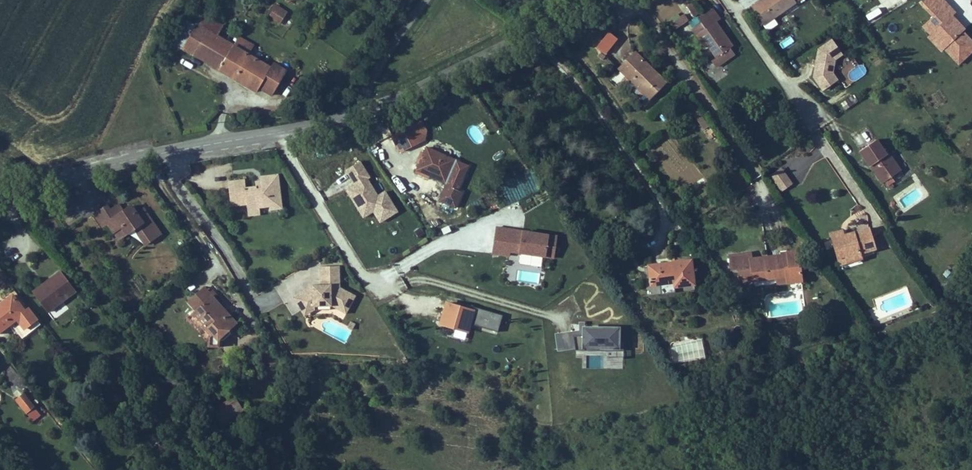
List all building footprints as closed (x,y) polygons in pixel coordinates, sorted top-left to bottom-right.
[(752,8),(765,25),(802,0),(763,0),(752,8)] [(954,16),(957,14),(944,0),(926,0),(920,4),(933,18),(923,28),(930,35),(927,37),(942,53),(945,51),(959,66),(971,54),(971,40),(964,32),(967,29),(954,16)] [(690,3),(686,6),(693,18),(698,15),(690,3)] [(276,5),(269,17),(281,24),(288,12),(276,5)] [(701,22),(690,29),(704,49),(707,47),(714,58),(710,60),(716,68),(735,55),(730,48),(733,46),(717,22),(721,19),(713,8),(698,18),(701,22)] [(868,21),(882,15),(880,9),(866,14),(868,21)] [(219,71),(235,45),(219,36),(225,25),(204,13),(197,25),(182,49),(219,71)] [(689,21),(684,13),(671,22),(675,30),(689,21)] [(170,42),(182,49),(197,25),(185,18),(170,42)] [(610,34),(598,49),(606,56),(618,40),(610,34)] [(783,50),(795,43),(791,36),(779,43),(783,50)] [(240,37),(235,45),(249,54),(254,45),(240,37)] [(839,81),(834,74),(836,62),(843,57),(832,41),(819,50),(813,78),(824,92),(839,81)] [(249,54),(235,45),(219,71),(257,94),(260,89),(273,97),(288,71),(274,63),(272,67),(249,54)] [(637,53),(619,71),(650,102),(668,83),(637,53)] [(854,95),(841,103),(845,110),(858,102),(854,95)] [(428,132),(423,121),(391,138),(398,151),(404,153),(426,142),(428,132)] [(861,154),(871,168),(874,166),(886,183),(892,179),(902,172),(890,154),(888,156),(878,142),(861,154)] [(471,167),(426,149),(416,172),(446,185),(438,203),(457,212),(464,195),(459,193),(471,167)] [(362,164),(347,173),(356,187),(346,193),(363,220),(374,213),(380,223),(397,212),(385,193),(379,197),(369,181),(372,179),(362,164)] [(874,166),(871,168),(883,185),(886,183),(874,166)] [(793,184),(782,169),(770,177),(781,193),(793,184)] [(246,179),(229,181),(231,197),(246,196),(247,206),(248,211),(261,210),(269,208),(270,211),(284,209),(279,174),(262,176),(262,180),(264,191),(257,192),(256,187),(247,188),(246,179)] [(536,185),(529,188),(526,178),(511,183),(516,199),(538,192),(536,185)] [(892,179),(886,183),(889,187),(895,183),(892,179)] [(255,181),(256,187),(257,192),(264,191),(262,180),(255,181)] [(246,196),(231,197),(233,208),(247,206),(246,196)] [(161,234),(143,208),(135,214),(130,206),(123,211),(119,205),(115,207),(120,214),(114,219),(109,212),(106,208),(95,216),(103,228),(108,225),(114,233),(123,227),(128,234),(135,229),(146,245),(161,234)] [(120,214),(115,207),(109,212),(114,219),(120,214)] [(108,225),(103,228),(109,237),(114,233),(108,225)] [(123,227),(114,233),(119,240),(128,234),(123,227)] [(558,238),(498,228),(494,255),(510,257),(511,253),(555,260),(558,238)] [(871,229),(845,236),(844,230),(830,234),(837,260),(848,257),(849,264),(863,260),(862,255),(877,251),(871,229)] [(752,281),(752,284),(776,281),(777,287),(804,284),(800,251),(781,253),(781,256),(754,259),(753,253),(729,256),(732,274),(738,273),(739,283),(752,281)] [(848,257),(837,260),(839,266),(849,264),(848,257)] [(695,286),(692,260),(648,266),(651,289),(673,286),(673,289),(695,286)] [(312,285),(312,288),(295,298),(303,311),(313,305),(315,307),(333,307),(334,307),(348,314),(358,296),(340,287),(341,284),(341,266),(320,267),(321,284),(312,285)] [(76,293),(60,272),(33,293),(49,314),(76,293)] [(202,327),(209,335),(208,349),(220,349),(221,341),(239,325),(215,299),(218,296),(213,290),(210,293),(205,287),(187,303),(195,312),(191,316),(194,319),(196,317),(203,325),(202,327)] [(25,311),(13,295),(0,306),(0,335),(12,326),(24,316),(32,325),(38,320),(29,308),(25,311)] [(313,305),(303,311),(306,317),(317,311),(333,310),(333,307),(315,307),(313,305)] [(463,309),(448,305),(442,325),(471,334),(473,327),(498,334),(503,317),(464,306),(463,309)] [(41,325),(38,320),(32,325),(24,316),(12,326),(23,339),(41,325)] [(622,353),(622,329),(585,328),(585,323),(579,322),(579,331),(555,334),(558,353),(575,351),(575,353),(622,353)] [(701,339),(669,347),(675,366),(706,357),(701,339)] [(36,408),(25,393),(16,401),(27,415),(27,414),(35,408),(36,408)] [(211,410),(220,424),(243,410),(234,396),(211,410)] [(41,416),(35,408),(27,414),(33,422),(41,416)]
